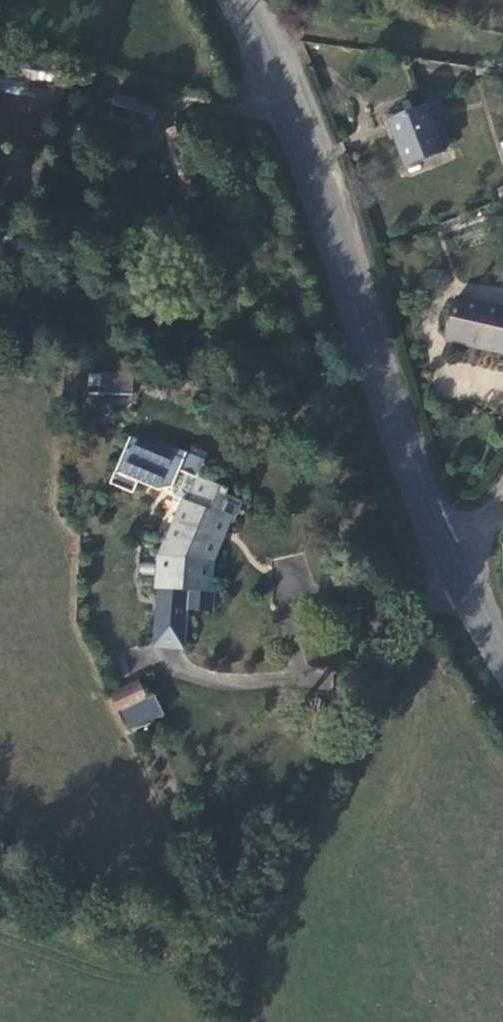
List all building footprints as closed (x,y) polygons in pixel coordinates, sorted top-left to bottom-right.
[(400,158),(436,144),(418,98),(405,104),(403,100),(381,108),(400,158)] [(155,110),(112,99),(107,123),(150,134),(155,110)] [(167,120),(168,138),(190,207),(208,202),(186,133),(185,119),(167,120)] [(453,294),(445,335),(502,346),(502,304),(453,294)] [(140,382),(105,380),(104,402),(138,404),(140,382)] [(131,444),(108,488),(130,500),(136,489),(155,499),(169,497),(172,506),(169,511),(180,517),(155,566),(150,598),(153,598),(179,601),(177,620),(206,622),(207,605),(200,604),(205,568),(224,533),(227,535),(236,516),(223,509),(226,504),(196,489),(204,473),(173,457),(170,463),(131,444)] [(148,640),(203,642),(206,622),(177,620),(179,601),(153,598),(148,640)] [(134,679),(106,694),(116,712),(144,697),(134,679)]
